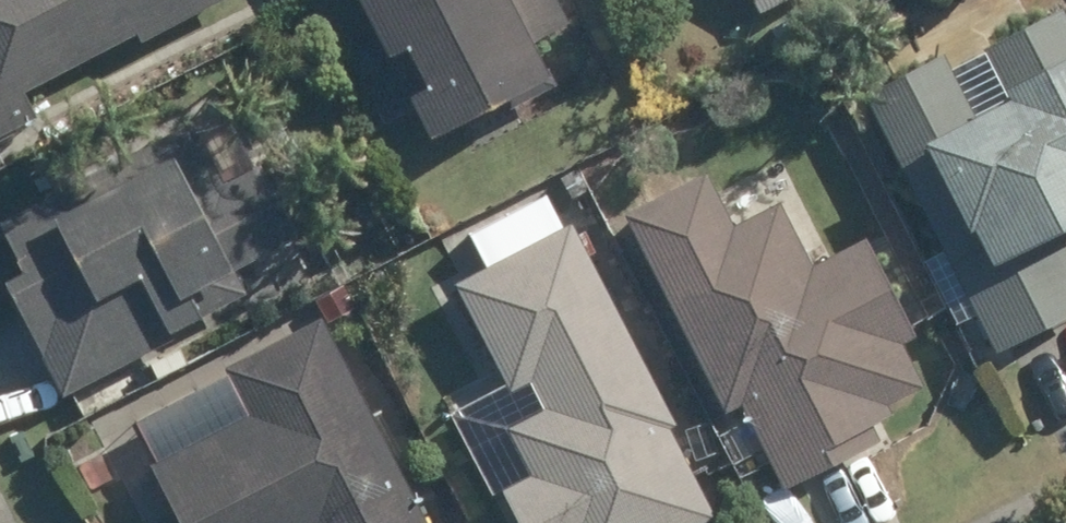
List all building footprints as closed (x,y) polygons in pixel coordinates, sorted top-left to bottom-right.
[(32,118),(20,94),(133,35),(136,43),(217,0),(0,0),(0,135),(32,118)] [(426,137),(542,81),(523,43),(562,24),(550,0),(358,0),(426,137)] [(762,10),(781,0),(756,0),(762,10)] [(993,352),(1065,314),(1065,256),(1060,243),(1065,240),(1065,22),(1061,12),(982,53),(1006,102),(973,119),(942,57),(863,98),(993,352)] [(23,273),(3,284),(62,397),(172,337),(169,331),(243,292),(231,271),(294,236),(257,166),(221,185),(188,123),(0,223),(0,229),(23,273)] [(574,168),(558,178),(571,199),(587,190),(574,168)] [(885,406),(922,386),(899,344),(912,337),(862,240),(808,266),(775,203),(729,226),(702,172),(620,214),(722,413),(739,404),(783,490),(878,442),(869,424),(889,415),(885,406)] [(530,478),(499,493),(515,522),(703,522),(712,518),(666,430),(674,425),(567,225),(452,286),(509,392),(529,382),(543,409),(503,429),(530,478)] [(217,327),(115,378),(124,396),(306,304),(294,278),(213,319),(217,327)] [(354,308),(342,285),(314,301),(327,324),(354,308)] [(318,321),(223,369),(247,415),(148,466),(172,514),(154,522),(423,522),(318,321)]
